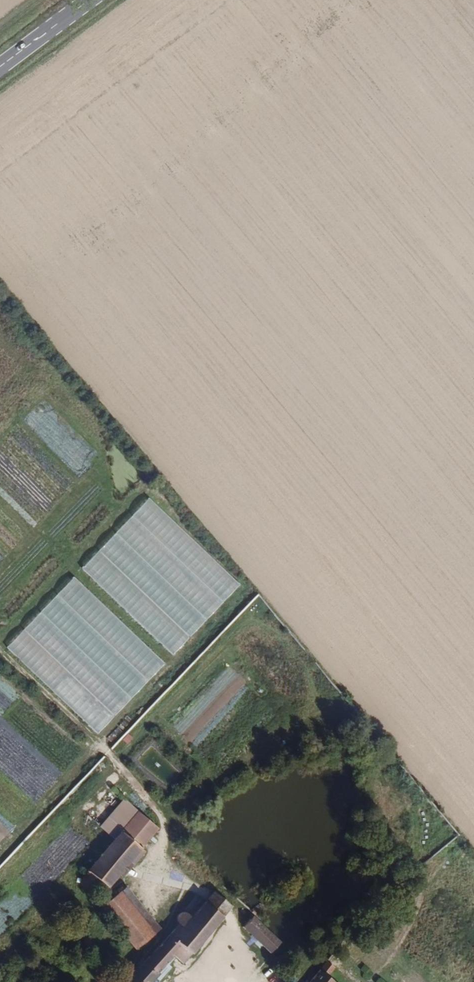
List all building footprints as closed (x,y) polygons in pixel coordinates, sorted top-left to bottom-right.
[(241,584),(148,496),(4,647),(97,735),(241,584)] [(131,836),(146,818),(131,805),(108,832),(122,844),(108,860),(102,854),(95,862),(101,867),(94,875),(101,881),(95,889),(103,896),(110,889),(116,895),(123,891),(131,884),(127,881),(130,878),(133,881),(155,858),(151,854),(131,836)] [(166,836),(146,818),(131,836),(151,854),(166,836)] [(164,934),(130,895),(107,913),(141,954),(164,934)] [(241,915),(224,900),(216,910),(232,924),(241,915)] [(182,962),(192,970),(232,924),(216,910),(207,901),(177,934),(180,937),(167,952),(151,969),(139,981),(164,981),(182,962)] [(279,934),(264,922),(254,935),(281,959),(289,951),(275,939),(279,934)] [(337,964),(323,981),(341,981),(337,979),(344,969),(337,964)]
